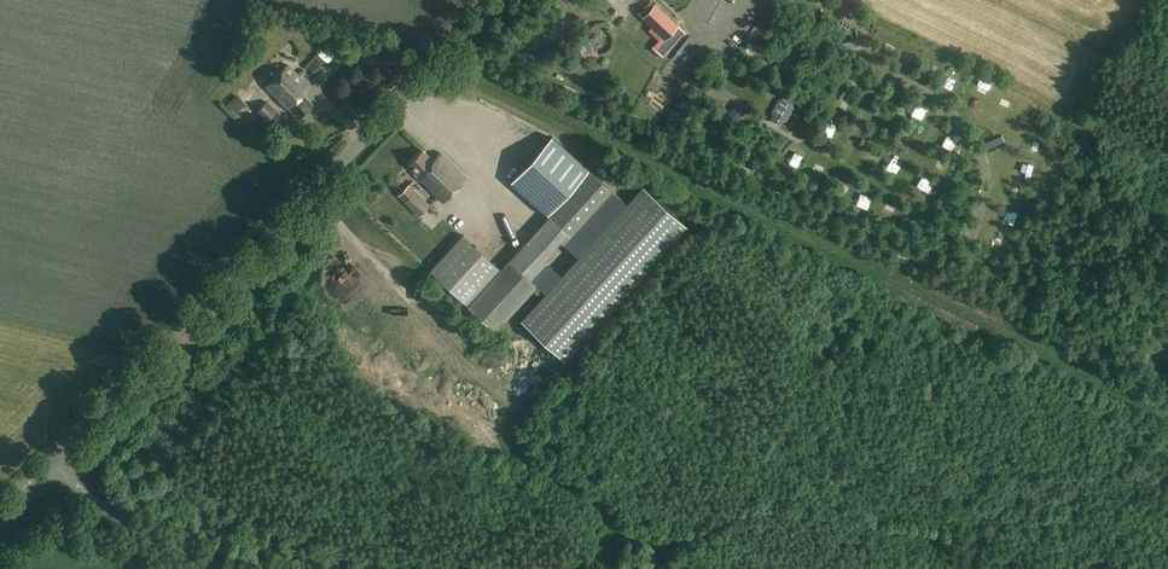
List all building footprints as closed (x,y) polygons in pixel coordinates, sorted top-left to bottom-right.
[(643,21),(666,42),(679,28),(656,7),(643,21)] [(841,36),(845,50),(859,46),(855,33),(853,33),(841,36)] [(583,39),(577,41),(581,54),(587,52),(583,39)] [(594,67),(601,61),(594,54),(587,61),(594,67)] [(927,80),(932,68),(921,63),(916,75),(927,80)] [(301,118),(313,105),(303,95),(310,87),(288,65),(265,88),(286,109),(288,109),(293,114),(297,114),(301,118)] [(941,90),(954,95),(959,84),(946,79),(941,90)] [(901,106),(904,92),(897,91),(894,105),(901,106)] [(846,110),(852,100),(841,94),(835,104),(846,110)] [(227,105),(236,114),(247,105),(238,95),(227,105)] [(780,98),(771,114),(786,122),(794,107),(780,98)] [(257,111),(271,125),(281,116),(267,101),(257,111)] [(731,110),(728,113),(736,121),(741,116),(743,114),(735,106),(731,110)] [(815,136),(828,143),(835,128),(823,122),(815,136)] [(900,139),(911,143),(915,133),(904,129),(900,139)] [(934,139),(952,147),(956,136),(938,129),(934,139)] [(869,141),(881,146),(885,134),(873,130),(869,141)] [(511,182),(547,215),(589,169),(552,136),(511,182)] [(443,201),(467,176),(440,151),(433,158),(423,149),(408,164),(416,172),(414,174),(443,201)] [(779,157),(793,168),(798,161),(783,151),(779,157)] [(803,170),(815,174),(819,162),(807,158),(803,170)] [(884,167),(893,171),(897,163),(889,159),(884,167)] [(495,332),(618,197),(590,171),(467,306),(495,332)] [(837,172),(832,182),(844,187),(848,177),(837,172)] [(397,196),(419,217),(430,206),(408,185),(397,196)] [(522,321),(558,354),(566,361),(687,227),(643,186),(521,320),(522,321)] [(884,196),(883,205),(898,207),(899,197),(884,196)] [(429,272),(466,305),(499,269),(462,235),(429,272)] [(432,376),(444,361),(439,357),(427,373),(432,376)]
